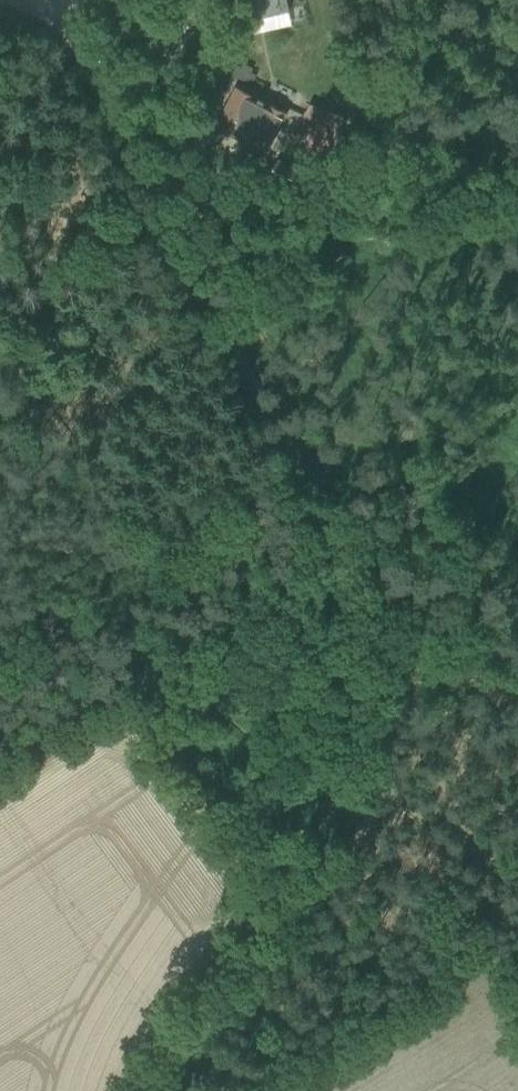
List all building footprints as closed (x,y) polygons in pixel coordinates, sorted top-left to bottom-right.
[(253,19),(290,8),(288,0),(247,0),(253,19)] [(277,128),(285,112),(267,103),(235,87),(216,128),(236,137),(266,151),(277,128)] [(309,103),(294,141),(330,155),(345,117),(309,103)] [(286,186),(303,196),(321,184),(296,169),(286,186)]
